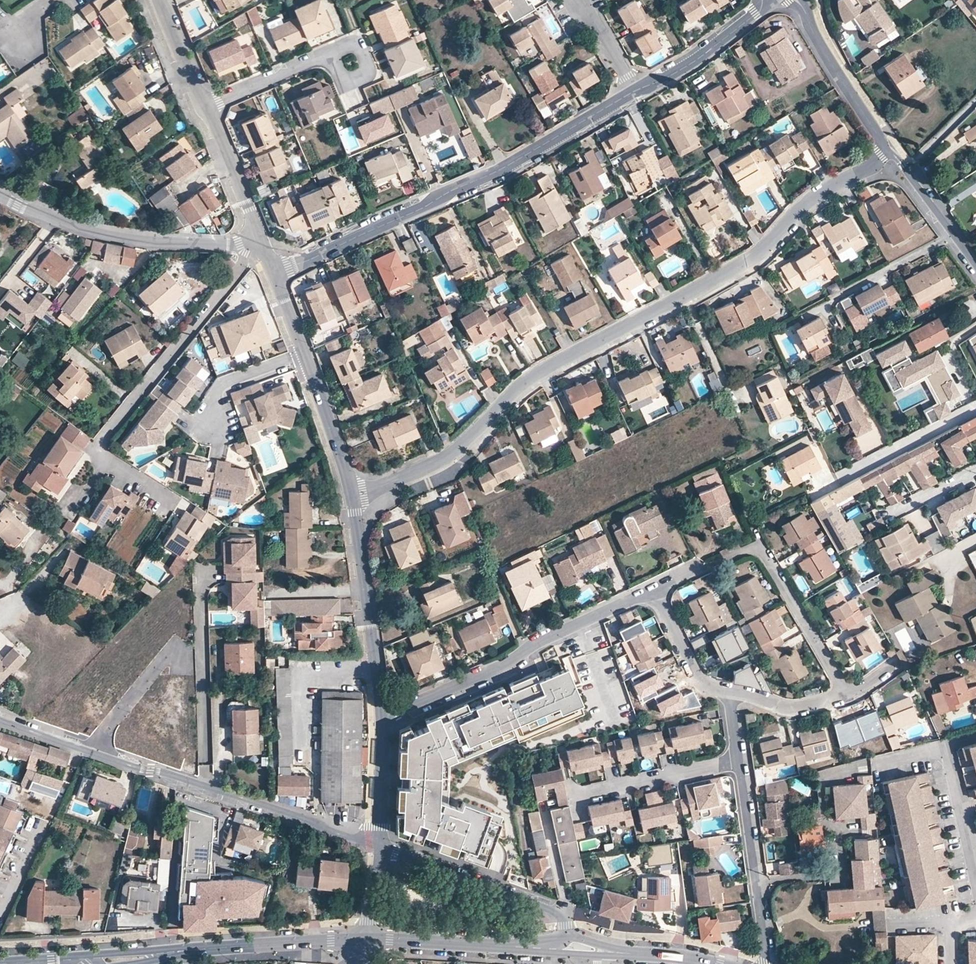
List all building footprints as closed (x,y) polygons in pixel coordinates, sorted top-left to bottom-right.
[(89,21),(99,15),(101,13),(108,24),(106,26),(115,40),(132,28),(123,14),(126,12),(117,0),(113,0),(112,1),(112,0),(94,0),(81,8),(89,21)] [(228,9),(244,0),(223,0),(228,9)] [(307,38),(332,27),(321,0),(313,0),(294,8),(297,16),(307,38)] [(497,14),(489,0),(486,2),(494,16),(497,14)] [(489,0),(497,14),(506,9),(514,22),(535,10),(531,2),(529,4),(527,0),(489,0)] [(626,26),(628,25),(632,32),(650,22),(654,20),(649,12),(645,14),(641,7),(638,8),(633,0),(617,10),(626,26)] [(689,22),(702,14),(704,16),(713,11),(707,0),(688,0),(678,6),(689,22)] [(713,11),(722,6),(720,3),(725,0),(707,0),(713,11)] [(857,2),(853,5),(850,0),(836,0),(836,2),(836,6),(837,12),(839,17),(843,22),(853,15),(858,12),(870,31),(867,34),(866,35),(866,38),(868,41),(870,42),(872,42),(894,28),(891,22),(876,0),(875,0),(870,3),(868,0),(856,0),(857,2)] [(378,31),(385,48),(387,47),(410,38),(406,30),(408,29),(400,10),(397,11),(394,4),(371,14),(378,31)] [(261,22),(254,6),(246,11),(250,20),(252,26),(261,22)] [(80,25),(87,19),(80,11),(73,16),(80,25)] [(250,20),(246,11),(233,18),(237,27),(250,20)] [(853,15),(867,34),(870,31),(858,12),(853,15)] [(101,13),(99,15),(106,26),(108,24),(101,13)] [(378,31),(371,14),(368,16),(376,33),(378,31)] [(656,18),(658,22),(665,18),(662,14),(656,18)] [(307,38),(297,16),(269,28),(279,50),(307,38)] [(509,35),(518,51),(532,43),(529,37),(532,36),(542,53),(556,46),(551,38),(549,40),(541,27),(544,25),(540,18),(509,35)] [(633,40),(643,56),(661,47),(655,38),(658,36),(650,22),(632,32),(636,39),(633,40)] [(59,50),(71,68),(84,58),(86,61),(99,53),(97,50),(105,45),(93,26),(84,32),(83,30),(70,39),(72,41),(59,50)] [(773,71),(780,83),(795,74),(793,71),(801,66),(797,59),(794,61),(791,57),(794,55),(783,37),(787,35),(782,27),(771,34),(769,30),(761,35),(769,46),(765,48),(778,68),(773,71)] [(410,38),(387,47),(392,58),(387,60),(394,76),(423,64),(412,37),(410,38)] [(210,51),(219,71),(246,60),(248,65),(257,62),(250,45),(240,49),(236,39),(210,51)] [(560,52),(556,46),(542,53),(546,60),(560,52)] [(734,49),(738,57),(743,54),(739,46),(734,49)] [(385,48),(383,49),(387,60),(392,58),(387,47),(385,48)] [(858,56),(864,64),(877,55),(872,48),(858,56)] [(883,66),(899,90),(908,84),(912,89),(921,83),(902,54),(883,66)] [(510,62),(513,68),(518,66),(514,59),(510,62)] [(552,88),(557,84),(548,68),(544,62),(528,71),(532,77),(541,94),(540,94),(546,105),(550,111),(558,107),(556,103),(569,96),(563,85),(554,90),(552,88)] [(568,82),(576,96),(582,92),(581,89),(597,80),(588,63),(572,73),(574,78),(568,82)] [(138,90),(143,86),(130,68),(112,80),(121,93),(125,99),(138,90)] [(473,99),(484,119),(486,118),(513,102),(507,91),(494,69),(487,73),(495,86),(489,90),(473,99)] [(449,74),(452,79),(458,75),(456,70),(449,74)] [(724,120),(726,119),(746,107),(739,96),(743,94),(731,72),(722,77),(728,87),(730,90),(725,94),(723,90),(719,85),(705,93),(711,105),(714,103),(724,120)] [(304,87),(307,93),(321,87),(318,81),(304,87)] [(367,90),(371,99),(389,92),(385,83),(367,90)] [(303,110),(308,120),(334,109),(329,97),(333,95),(328,84),(321,87),(307,93),(290,101),(295,114),(303,110)] [(899,90),(902,95),(912,89),(908,84),(899,90)] [(389,95),(395,109),(417,99),(412,85),(389,95)] [(5,136),(14,149),(30,138),(9,107),(22,98),(16,90),(2,99),(7,106),(0,110),(0,140),(5,136)] [(142,102),(145,99),(138,90),(125,99),(132,109),(142,102)] [(726,119),(728,124),(758,107),(749,91),(743,94),(739,96),(746,107),(726,119)] [(121,93),(113,99),(124,114),(125,113),(132,109),(125,99),(121,93)] [(407,108),(419,136),(443,126),(447,136),(458,132),(443,94),(407,108)] [(546,105),(540,94),(529,100),(535,111),(546,105)] [(395,109),(389,95),(368,104),(374,117),(395,109)] [(672,132),(680,149),(697,140),(689,125),(696,121),(691,112),(687,104),(685,101),(671,108),(673,112),(669,114),(664,118),(672,132)] [(687,104),(691,112),(698,109),(693,101),(687,104)] [(132,109),(125,113),(130,121),(121,127),(134,145),(147,136),(161,126),(148,108),(147,109),(142,102),(132,109)] [(90,115),(93,112),(88,104),(84,107),(90,115)] [(816,140),(824,153),(834,148),(833,145),(848,136),(842,125),(841,126),(832,111),(828,114),(823,106),(810,113),(814,121),(810,124),(819,139),(816,140)] [(73,126),(88,115),(83,107),(68,118),(73,126)] [(240,123),(252,150),(254,149),(276,139),(265,112),(240,123)] [(369,118),(356,123),(364,142),(392,131),(386,116),(371,122),(369,118)] [(657,121),(665,136),(672,132),(664,118),(657,121)] [(974,135),(975,134),(975,124),(962,133),(966,140),(974,135)] [(628,128),(600,142),(606,153),(617,147),(620,153),(636,144),(628,128)] [(469,157),(481,152),(471,130),(459,136),(469,157)] [(799,150),(808,145),(800,131),(791,136),(799,150)] [(60,138),(64,143),(67,141),(69,143),(73,140),(68,132),(60,138)] [(668,135),(679,156),(700,145),(697,140),(680,149),(672,132),(668,135)] [(758,150),(771,171),(779,167),(777,164),(789,157),(797,153),(788,138),(786,134),(758,150)] [(148,138),(147,136),(134,145),(137,149),(146,142),(145,141),(148,138)] [(797,153),(809,146),(808,145),(799,150),(791,136),(788,138),(797,153)] [(824,153),(826,156),(851,140),(848,136),(833,145),(834,148),(824,153)] [(75,181),(81,191),(110,171),(86,137),(71,146),(88,172),(75,181)] [(258,171),(263,183),(290,172),(276,139),(254,149),(256,156),(254,157),(260,170),(258,171)] [(173,180),(193,167),(189,161),(192,159),(191,157),(187,160),(184,155),(177,145),(158,158),(173,180)] [(675,172),(666,155),(656,160),(649,147),(642,151),(642,152),(639,154),(640,156),(636,158),(634,155),(622,161),(634,184),(649,175),(651,179),(662,172),(665,177),(675,172)] [(720,147),(709,152),(715,165),(726,161),(720,147)] [(28,159),(20,148),(14,152),(22,163),(28,159)] [(727,165),(742,190),(749,185),(747,182),(759,175),(761,179),(772,173),(771,171),(758,150),(757,148),(727,165)] [(364,161),(374,185),(399,175),(401,181),(411,177),(400,150),(391,154),(389,151),(364,161)] [(579,184),(585,197),(602,189),(600,185),(594,172),(601,168),(591,150),(584,153),(589,162),(569,173),(575,186),(579,184)] [(777,164),(779,167),(791,160),(789,157),(777,164)] [(794,165),(791,160),(779,167),(781,172),(794,165)] [(172,182),(175,185),(196,170),(193,167),(173,180),(172,182)] [(594,172),(600,185),(608,182),(601,168),(594,172)] [(742,190),(744,194),(774,177),(772,173),(761,179),(759,175),(747,182),(749,185),(742,190)] [(527,198),(544,232),(555,226),(561,223),(569,219),(546,174),(537,179),(542,191),(544,194),(540,196),(538,192),(527,198)] [(687,204),(699,225),(701,224),(712,218),(713,221),(721,217),(723,219),(732,214),(723,197),(720,199),(716,191),(713,193),(710,188),(712,186),(709,181),(707,182),(703,175),(683,187),(687,195),(688,194),(692,201),(687,204)] [(321,189),(334,217),(353,209),(340,179),(320,187),(321,189)] [(575,186),(582,199),(585,197),(579,184),(575,186)] [(149,197),(158,213),(174,202),(164,187),(149,197)] [(178,207),(174,202),(158,213),(162,219),(162,220),(172,235),(189,223),(218,203),(207,188),(198,193),(178,207)] [(311,227),(311,228),(334,219),(334,217),(321,189),(299,197),(301,203),(311,227)] [(270,204),(278,225),(281,224),(284,229),(289,226),(292,232),(300,229),(301,231),(311,227),(301,203),(295,205),(296,207),(292,209),(287,197),(270,204)] [(872,209),(893,244),(912,232),(892,198),(884,202),(872,209)] [(870,206),(872,209),(884,202),(882,199),(870,206)] [(630,206),(626,200),(607,211),(605,221),(616,214),(630,206)] [(494,212),(496,217),(500,224),(493,227),(491,223),(480,228),(487,243),(490,241),(497,254),(515,244),(505,225),(511,222),(503,207),(494,212)] [(645,239),(654,256),(663,250),(662,248),(660,245),(679,234),(664,210),(646,221),(653,234),(645,239)] [(743,213),(750,225),(757,222),(750,210),(743,213)] [(587,231),(580,216),(573,220),(581,235),(587,231)] [(850,244),(853,249),(864,243),(849,216),(842,220),(844,223),(841,225),(839,222),(830,227),(828,223),(812,232),(817,240),(825,236),(835,252),(850,244)] [(479,226),(480,228),(491,223),(493,227),(500,224),(496,217),(479,226)] [(701,224),(705,230),(715,224),(716,226),(724,222),(723,219),(721,217),(713,221),(712,218),(701,224)] [(459,237),(455,229),(441,236),(435,239),(439,247),(443,245),(455,269),(454,270),(454,272),(453,273),(454,274),(454,276),(456,276),(457,277),(475,268),(471,258),(468,253),(460,237),(459,237)] [(660,245),(662,248),(681,237),(679,234),(660,245)] [(402,241),(407,251),(414,248),(410,238),(402,241)] [(92,246),(90,251),(103,254),(121,258),(123,247),(111,244),(110,244),(102,243),(93,240),(92,246)] [(607,268),(627,304),(635,300),(631,293),(630,290),(635,287),(634,285),(643,280),(620,243),(612,247),(620,261),(607,268)] [(43,245),(31,259),(39,264),(58,280),(72,262),(68,258),(65,262),(43,245)] [(439,247),(451,271),(454,272),(454,270),(455,269),(443,245),(439,247)] [(790,255),(794,261),(810,251),(807,245),(790,255)] [(781,268),(792,288),(824,269),(828,279),(837,274),(820,246),(810,251),(794,261),(781,268)] [(121,258),(120,262),(132,264),(135,250),(123,247),(121,258)] [(374,259),(386,285),(397,280),(399,284),(410,279),(417,276),(410,262),(403,266),(400,261),(399,262),(397,258),(399,257),(395,249),(374,259)] [(121,258),(103,254),(102,258),(120,262),(121,258)] [(581,277),(568,254),(550,264),(562,287),(565,285),(569,291),(571,291),(584,288),(579,278),(581,277)] [(904,280),(917,304),(953,286),(941,263),(932,268),(931,265),(904,280)] [(58,280),(39,264),(34,271),(53,286),(58,280)] [(337,297),(342,308),(368,296),(356,270),(330,280),(337,297)] [(165,271),(138,294),(156,314),(163,308),(160,304),(172,294),(174,297),(182,291),(165,271)] [(645,276),(652,289),(659,285),(651,273),(645,276)] [(504,280),(500,274),(493,278),(496,284),(504,280)] [(487,289),(496,284),(492,277),(483,282),(487,289)] [(78,320),(101,290),(84,278),(61,307),(74,317),(78,320)] [(412,284),(410,279),(399,284),(397,280),(386,285),(391,294),(412,284)] [(305,291),(318,322),(322,332),(337,325),(334,315),(328,301),(337,297),(330,280),(305,291)] [(630,290),(631,293),(645,285),(643,280),(634,285),(635,287),(630,290)] [(900,297),(893,284),(882,290),(878,284),(854,297),(858,303),(853,305),(848,297),(840,301),(856,331),(870,323),(865,313),(872,310),(887,301),(888,303),(900,297)] [(715,310),(725,333),(753,320),(752,318),(760,314),(763,311),(774,305),(759,286),(749,290),(751,293),(756,305),(747,309),(744,301),(739,303),(734,305),(733,302),(715,310)] [(8,288),(0,299),(0,314),(3,317),(5,315),(9,310),(25,323),(32,314),(39,319),(52,302),(40,292),(30,305),(8,288)] [(584,288),(571,291),(577,300),(587,294),(584,288)] [(300,293),(313,325),(318,322),(305,291),(300,293)] [(564,307),(573,324),(584,318),(598,310),(589,293),(587,294),(577,300),(564,307)] [(737,299),(739,303),(744,301),(747,309),(756,305),(751,293),(737,299)] [(172,294),(160,304),(163,308),(174,297),(172,294)] [(342,308),(346,317),(351,315),(350,313),(362,308),(361,306),(370,302),(368,296),(342,308)] [(458,307),(454,300),(445,305),(449,312),(458,307)] [(507,331),(511,338),(520,333),(524,340),(534,334),(530,327),(528,325),(532,322),(533,325),(541,321),(529,300),(508,312),(509,315),(500,320),(507,331)] [(449,312),(445,305),(443,302),(436,305),(441,316),(449,312)] [(245,314),(212,327),(210,329),(221,357),(268,339),(257,310),(256,310),(254,304),(243,308),(245,314)] [(760,314),(762,318),(778,310),(774,305),(763,311),(760,314)] [(459,318),(472,340),(485,332),(486,334),(494,330),(498,336),(507,331),(500,320),(495,312),(487,317),(480,306),(459,318)] [(504,306),(495,311),(495,312),(500,320),(509,315),(508,312),(504,306)] [(74,317),(61,307),(55,316),(68,325),(74,317)] [(5,315),(21,328),(25,323),(9,310),(5,315)] [(877,319),(872,310),(865,313),(870,323),(877,319)] [(795,329),(807,351),(809,351),(825,342),(828,340),(825,333),(827,332),(819,316),(801,326),(795,329)] [(573,324),(575,327),(586,321),(584,318),(573,324)] [(909,332),(918,350),(945,335),(936,318),(909,332)] [(419,330),(427,344),(444,335),(436,321),(419,330)] [(132,325),(104,341),(116,363),(135,352),(137,357),(147,352),(132,325)] [(472,340),(474,343),(487,335),(486,334),(485,332),(472,340)] [(655,342),(668,369),(681,363),(687,360),(689,363),(698,359),(684,332),(675,337),(676,339),(665,344),(662,338),(655,342)] [(968,338),(975,353),(975,332),(968,338)] [(406,349),(422,341),(418,333),(402,342),(406,349)] [(427,344),(431,351),(448,341),(444,335),(427,344)] [(329,354),(343,347),(338,336),(324,343),(329,354)] [(871,347),(859,353),(864,363),(876,356),(881,366),(888,362),(906,353),(910,351),(904,339),(875,354),(871,347)] [(829,351),(825,342),(809,351),(813,359),(829,351)] [(747,351),(750,356),(762,351),(759,345),(747,351)] [(330,356),(341,382),(347,379),(358,375),(354,367),(358,366),(349,347),(330,356)] [(432,380),(437,389),(449,382),(448,378),(464,369),(452,348),(444,352),(445,354),(436,359),(439,363),(424,372),(429,382),(432,380)] [(932,406),(938,418),(950,412),(945,402),(959,394),(951,379),(946,381),(940,370),(945,367),(936,350),(912,363),(908,356),(890,366),(901,387),(924,374),(939,403),(932,406)] [(135,352),(116,363),(118,367),(137,357),(135,352)] [(859,353),(850,358),(854,365),(855,367),(864,363),(859,353)] [(888,362),(890,366),(908,356),(906,353),(888,362)] [(9,358),(2,354),(0,357),(0,365),(3,367),(9,358)] [(157,399),(163,404),(173,411),(180,402),(182,403),(189,394),(186,392),(190,388),(193,390),(202,379),(194,371),(201,363),(190,354),(175,373),(177,375),(172,381),(170,379),(155,397),(157,399)] [(854,365),(850,358),(846,361),(849,368),(854,365)] [(671,374),(683,368),(681,363),(668,369),(671,374)] [(51,384),(45,390),(63,406),(73,395),(80,401),(91,389),(83,381),(78,378),(83,373),(78,369),(76,371),(69,364),(55,380),(60,384),(56,388),(51,384)] [(901,387),(890,366),(881,370),(892,392),(901,387)] [(656,367),(647,371),(646,370),(638,374),(639,375),(628,379),(627,377),(617,382),(628,403),(648,392),(655,389),(653,385),(662,380),(656,367)] [(469,377),(464,369),(448,378),(449,382),(452,386),(469,377)] [(486,369),(479,373),(487,385),(487,386),(494,382),(486,369)] [(756,396),(766,416),(781,409),(780,406),(787,402),(771,369),(753,378),(759,391),(756,396)] [(87,377),(83,373),(78,378),(83,381),(87,377)] [(347,379),(359,406),(373,400),(389,394),(380,373),(360,381),(358,375),(347,379)] [(708,375),(713,391),(721,389),(716,373),(708,375)] [(848,385),(842,373),(810,389),(815,399),(828,392),(833,402),(841,397),(846,405),(841,407),(848,420),(848,421),(856,435),(871,428),(852,391),(850,393),(846,386),(848,385)] [(341,382),(354,412),(374,403),(373,400),(359,406),(347,379),(341,382)] [(565,390),(575,412),(589,405),(590,404),(603,399),(594,379),(581,385),(579,383),(565,390)] [(55,380),(51,384),(56,388),(60,384),(55,380)] [(243,397),(253,425),(276,416),(283,418),(282,424),(292,426),(296,411),(283,408),(279,407),(277,403),(281,401),(287,399),(282,386),(273,389),(273,391),(264,394),(259,383),(240,391),(243,397)] [(286,384),(282,386),(287,399),(291,398),(286,384)] [(17,394),(8,388),(4,393),(13,400),(17,394)] [(658,394),(655,389),(648,392),(651,398),(658,394)] [(231,394),(233,401),(243,397),(240,391),(231,394)] [(155,397),(149,393),(146,396),(153,402),(157,399),(155,397)] [(846,405),(841,397),(833,402),(844,423),(848,420),(841,407),(846,405)] [(153,402),(119,445),(127,450),(131,445),(160,442),(160,431),(168,420),(171,422),(177,415),(173,411),(163,404),(157,399),(153,402)] [(768,421),(791,410),(787,402),(780,406),(781,409),(766,416),(768,421)] [(589,405),(575,412),(578,419),(593,412),(589,405)] [(524,424),(533,442),(539,439),(553,433),(554,432),(552,427),(558,424),(550,406),(543,409),(546,414),(534,419),(524,424)] [(924,411),(931,422),(938,418),(932,406),(924,411)] [(532,414),(534,419),(546,414),(543,409),(532,414)] [(378,427),(387,448),(419,434),(410,414),(378,427)] [(965,440),(975,434),(975,415),(957,425),(965,440)] [(276,416),(253,425),(256,431),(276,423),(282,424),(283,418),(276,416)] [(63,475),(89,437),(69,423),(42,460),(31,476),(29,474),(27,473),(21,482),(38,493),(43,485),(52,491),(63,475)] [(929,440),(935,450),(942,446),(952,463),(962,458),(956,445),(965,440),(957,425),(929,440)] [(371,430),(380,451),(387,448),(378,427),(371,430)] [(246,438),(247,441),(253,439),(249,428),(243,430),(246,438)] [(884,442),(876,429),(856,440),(863,454),(884,442)] [(543,446),(556,440),(553,433),(539,439),(543,446)] [(568,441),(577,460),(585,456),(576,437),(568,441)] [(245,454),(251,452),(247,441),(246,438),(235,442),(245,454)] [(917,466),(929,485),(936,481),(921,457),(935,450),(929,440),(908,451),(914,461),(917,466)] [(808,443),(779,458),(790,479),(799,475),(809,469),(811,472),(821,467),(808,443)] [(478,476),(484,491),(492,488),(491,485),(522,469),(513,450),(488,463),(491,470),(478,476)] [(890,460),(896,471),(914,461),(908,451),(890,460)] [(176,457),(172,479),(185,482),(185,485),(188,486),(199,487),(198,492),(209,494),(209,493),(213,474),(203,472),(203,467),(198,466),(199,462),(186,460),(176,457)] [(224,459),(216,457),(213,474),(209,493),(242,499),(247,475),(243,473),(244,467),(229,464),(223,463),(224,459)] [(40,459),(29,474),(31,476),(42,460),(40,459)] [(877,467),(886,484),(892,481),(891,478),(898,475),(896,471),(890,460),(877,467)] [(711,463),(690,473),(694,481),(715,473),(711,463)] [(910,469),(922,488),(929,485),(917,466),(910,469)] [(875,481),(890,505),(897,501),(892,493),(886,484),(877,467),(858,477),(863,487),(875,481)] [(711,514),(717,528),(727,523),(725,517),(732,514),(715,473),(694,481),(701,497),(706,508),(709,507),(711,514)] [(63,475),(52,491),(57,494),(68,478),(63,475)] [(799,475),(790,479),(793,485),(802,480),(799,475)] [(828,493),(834,503),(851,494),(863,487),(858,477),(828,493)] [(110,484),(88,517),(100,524),(106,515),(112,505),(118,508),(117,511),(124,516),(137,495),(130,491),(127,495),(120,491),(118,494),(115,492),(117,489),(110,484)] [(289,505),(289,528),(306,527),(311,527),(310,491),(298,491),(288,491),(289,505)] [(472,512),(463,491),(454,495),(452,502),(434,510),(448,544),(467,537),(459,517),(472,512)] [(892,493),(897,501),(902,498),(903,498),(898,491),(892,493)] [(975,492),(974,491),(966,495),(964,492),(954,497),(963,513),(973,508),(975,514),(975,491),(975,492)] [(809,503),(815,513),(834,503),(828,493),(809,503)] [(834,503),(836,508),(853,499),(851,494),(834,503)] [(702,510),(704,517),(711,514),(709,507),(706,508),(701,497),(697,499),(702,510)] [(963,513),(954,497),(944,503),(946,506),(937,510),(938,512),(931,516),(937,529),(942,539),(951,534),(949,529),(957,524),(954,518),(963,513)] [(827,533),(837,551),(855,541),(845,524),(840,513),(836,508),(834,503),(815,513),(827,533)] [(137,504),(128,518),(135,523),(138,518),(142,520),(148,511),(137,504)] [(611,524),(625,553),(639,547),(634,536),(654,527),(655,529),(665,525),(655,504),(646,508),(630,516),(629,514),(628,514),(626,515),(624,516),(623,517),(622,519),(620,520),(611,524)] [(111,519),(117,511),(118,508),(112,505),(106,515),(111,519)] [(629,514),(630,516),(646,508),(644,505),(628,513),(629,514)] [(10,540),(13,543),(27,529),(3,506),(0,509),(0,531),(10,540)] [(175,526),(167,540),(174,544),(170,549),(179,554),(184,546),(186,547),(194,536),(197,538),(206,524),(208,526),(213,518),(205,512),(195,506),(190,514),(185,511),(180,518),(183,520),(177,528),(175,526)] [(445,546),(448,544),(434,510),(431,511),(445,546)] [(781,525),(792,543),(798,539),(803,547),(816,539),(812,531),(810,528),(805,520),(801,513),(781,525)] [(810,528),(812,531),(817,528),(811,517),(805,520),(810,528)] [(868,524),(870,528),(882,521),(880,517),(879,518),(868,524)] [(69,533),(75,524),(67,519),(61,528),(69,533)] [(845,524),(855,541),(862,538),(852,520),(845,524)] [(390,543),(400,566),(419,558),(409,535),(413,534),(407,521),(389,528),(394,542),(390,543)] [(870,528),(872,532),(885,525),(882,521),(870,528)] [(589,522),(579,527),(584,537),(593,532),(589,522)] [(906,523),(878,537),(882,546),(886,544),(896,565),(929,548),(929,547),(924,539),(916,543),(912,545),(910,541),(914,539),(906,523)] [(285,528),(286,567),(307,566),(307,558),(311,558),(311,551),(307,551),(306,538),(306,527),(289,528),(285,528)] [(942,539),(937,529),(923,536),(924,539),(929,547),(929,548),(932,554),(937,552),(934,547),(943,542),(942,539)] [(0,531),(0,536),(7,543),(10,540),(0,531)] [(782,536),(787,546),(792,543),(786,533),(782,536)] [(253,572),(253,537),(231,537),(231,572),(253,572)] [(890,568),(896,565),(886,544),(882,546),(878,537),(875,539),(890,568)] [(808,570),(815,581),(834,570),(816,539),(803,547),(808,556),(802,560),(808,570)] [(167,540),(163,545),(170,549),(174,544),(167,540)] [(597,542),(588,546),(596,563),(605,558),(597,542)] [(946,547),(943,542),(934,547),(937,552),(946,547)] [(393,568),(400,566),(390,543),(384,545),(393,568)] [(552,563),(563,586),(578,580),(576,577),(575,572),(580,570),(596,563),(588,546),(552,563)] [(975,572),(975,548),(966,553),(975,572)] [(69,552),(59,573),(66,576),(63,582),(74,587),(75,585),(76,582),(98,593),(102,585),(106,587),(113,573),(69,552)] [(521,565),(506,573),(513,586),(515,585),(521,597),(531,600),(547,591),(532,560),(537,557),(534,552),(523,558),(525,563),(521,565)] [(798,563),(803,572),(808,570),(802,560),(798,563)] [(955,628),(943,607),(939,609),(936,603),(927,585),(937,580),(932,570),(907,583),(913,593),(895,603),(904,621),(915,615),(922,612),(936,638),(955,628)] [(262,581),(262,571),(253,572),(254,582),(262,581)] [(254,582),(253,572),(231,572),(226,572),(225,582),(226,582),(231,582),(231,592),(231,607),(250,606),(254,606),(254,582)] [(880,572),(862,582),(859,576),(853,579),(861,592),(885,580),(880,572)] [(743,613),(748,622),(761,614),(757,606),(760,604),(767,600),(754,576),(734,587),(741,599),(747,611),(743,613)] [(426,600),(433,615),(459,603),(450,581),(438,586),(434,578),(420,585),(426,600)] [(146,580),(141,588),(153,595),(160,587),(146,580)] [(98,593),(76,582),(75,585),(101,598),(106,587),(102,585),(98,593)] [(513,586),(511,587),(522,609),(550,595),(547,591),(531,600),(521,597),(515,585),(513,586)] [(842,618),(847,626),(862,618),(859,611),(857,608),(851,612),(844,601),(839,591),(824,600),(828,607),(836,621),(838,620),(842,618)] [(707,621),(711,629),(730,620),(722,603),(716,606),(709,592),(689,602),(695,614),(700,624),(704,622),(707,621)] [(851,597),(844,601),(851,612),(857,608),(851,597)] [(271,601),(271,616),(312,614),(332,614),(339,613),(339,598),(271,601)] [(341,599),(342,611),(351,610),(350,598),(341,599)] [(737,601),(743,613),(747,611),(741,599),(737,601)] [(420,604),(425,618),(433,615),(426,600),(420,604)] [(271,616),(271,601),(263,601),(263,616),(271,616)] [(757,606),(761,614),(765,612),(760,604),(757,606)] [(262,625),(262,606),(254,606),(250,606),(250,625),(262,625)] [(859,611),(862,618),(872,612),(869,606),(859,611)] [(825,608),(833,623),(836,621),(828,607),(825,608)] [(748,622),(765,653),(782,643),(778,635),(785,631),(772,608),(765,612),(761,614),(748,622)] [(492,615),(497,628),(509,623),(504,610),(492,615)] [(644,630),(640,620),(635,622),(630,611),(619,615),(625,627),(618,630),(623,641),(630,637),(644,630)] [(458,631),(467,651),(494,640),(490,631),(497,628),(492,615),(490,612),(484,615),(485,619),(458,631)] [(915,615),(929,642),(936,638),(922,612),(915,615)] [(332,622),(332,614),(312,614),(312,621),(296,622),(296,640),(299,640),(299,648),(335,646),(334,636),(328,636),(328,631),(331,631),(330,622),(332,622)] [(691,617),(696,627),(700,624),(695,614),(691,617)] [(838,620),(843,629),(847,626),(842,618),(838,620)] [(847,639),(858,658),(879,646),(862,618),(847,626),(852,635),(847,639)] [(750,646),(739,624),(716,635),(727,657),(750,646)] [(650,642),(644,630),(630,637),(635,649),(650,642)] [(341,631),(331,631),(328,631),(328,636),(334,636),(335,646),(341,646),(341,631)] [(704,633),(689,640),(693,648),(708,641),(704,633)] [(727,657),(716,635),(711,638),(722,660),(727,657)] [(627,653),(635,649),(630,637),(623,641),(622,641),(627,653)] [(442,641),(447,652),(452,650),(447,639),(442,641)] [(844,640),(855,660),(858,658),(847,639),(844,640)] [(653,640),(650,642),(655,654),(659,652),(653,640)] [(223,643),(224,673),(253,672),(252,642),(223,643)] [(405,653),(415,677),(441,666),(431,642),(405,653)] [(650,642),(635,649),(641,661),(636,663),(640,672),(651,667),(655,665),(651,656),(655,654),(650,642)] [(779,667),(788,682),(806,673),(794,649),(787,652),(782,643),(765,653),(769,662),(770,661),(775,659),(779,667)] [(2,679),(10,670),(12,672),(25,659),(12,647),(2,657),(0,660),(0,677),(2,679)] [(611,648),(602,649),(603,658),(612,657),(611,648)] [(641,661),(635,649),(627,653),(633,664),(636,663),(641,661)] [(895,652),(906,669),(909,668),(911,667),(900,649),(895,652)] [(770,661),(774,669),(779,667),(775,659),(770,661)] [(734,671),(732,682),(744,684),(773,693),(762,671),(755,674),(750,663),(734,671)] [(576,695),(563,664),(543,672),(540,665),(513,676),(516,683),(509,686),(506,679),(498,683),(501,690),(471,702),(441,715),(428,720),(412,727),(406,730),(404,770),(401,770),(401,774),(408,774),(408,784),(403,784),(401,824),(460,846),(492,857),(504,822),(444,800),(442,808),(436,806),(436,798),(439,798),(440,783),(441,751),(445,750),(454,746),(468,740),(481,735),(490,731),(514,721),(530,715),(539,711),(548,707),(556,704),(570,698),(576,695)] [(643,682),(655,706),(676,696),(673,688),(665,672),(656,676),(651,667),(640,672),(635,674),(640,684),(643,682)] [(288,668),(275,668),(278,755),(291,755),(288,668)] [(665,672),(673,688),(676,687),(668,670),(665,672)] [(965,688),(960,676),(938,683),(940,690),(930,693),(937,713),(946,709),(961,705),(960,700),(975,695),(975,685),(965,688)] [(471,702),(501,690),(498,683),(468,695),(471,702)] [(324,690),(322,804),(360,805),(362,690),(324,690)] [(884,729),(886,734),(895,731),(894,727),(917,718),(909,697),(886,706),(888,713),(890,717),(880,720),(884,729)] [(570,698),(556,704),(559,711),(573,705),(570,698)] [(232,724),(233,752),(257,752),(256,708),(244,709),(244,701),(231,701),(232,724)] [(539,711),(542,718),(551,714),(548,707),(539,711)] [(425,713),(428,720),(441,715),(438,708),(425,713)] [(166,736),(174,739),(179,723),(132,709),(125,735),(163,746),(166,736)] [(539,711),(530,715),(533,721),(542,718),(539,711)] [(744,714),(746,724),(754,723),(752,712),(744,714)] [(843,722),(850,741),(874,731),(874,732),(884,729),(880,720),(879,717),(879,716),(869,719),(867,712),(843,722)] [(930,717),(938,736),(944,734),(936,714),(930,717)] [(401,770),(404,770),(406,730),(412,727),(410,720),(400,724),(398,770),(401,770)] [(514,721),(490,731),(493,738),(517,728),(514,721)] [(699,721),(667,728),(669,737),(662,739),(660,731),(653,732),(653,731),(636,735),(640,753),(642,753),(657,750),(656,747),(663,745),(665,753),(673,752),(672,746),(675,746),(698,741),(703,739),(704,745),(712,743),(709,728),(701,730),(699,721)] [(795,762),(796,766),(806,763),(805,759),(829,753),(823,730),(811,733),(799,736),(802,748),(792,751),(795,762)] [(29,753),(33,742),(0,731),(0,743),(29,753)] [(874,731),(850,741),(852,747),(876,737),(874,732),(874,731)] [(886,735),(890,748),(898,745),(894,733),(886,735)] [(481,735),(468,740),(471,747),(483,742),(481,735)] [(600,752),(598,743),(566,750),(566,751),(556,753),(560,767),(560,768),(569,766),(569,769),(573,768),(590,764),(597,763),(601,762),(602,767),(610,765),(609,757),(616,756),(616,758),(625,757),(631,755),(633,755),(629,737),(629,736),(612,740),(613,741),(605,742),(607,751),(600,752)] [(759,743),(765,765),(785,760),(786,764),(795,762),(792,751),(791,747),(791,745),(781,747),(779,738),(759,743)] [(471,747),(468,740),(454,746),(457,753),(471,747)] [(698,741),(675,746),(676,751),(699,746),(698,741)] [(29,753),(27,761),(33,764),(37,755),(65,764),(69,753),(49,745),(48,747),(33,742),(29,753)] [(962,747),(965,757),(959,759),(964,781),(965,787),(975,785),(975,744),(962,747)] [(445,750),(441,751),(440,783),(448,783),(449,758),(445,750)] [(278,776),(278,792),(306,793),(306,776),(289,776),(289,767),(292,767),(292,763),(291,755),(278,755),(278,764),(278,768),(278,776)] [(598,768),(597,763),(590,764),(573,768),(574,773),(598,768)] [(560,767),(530,773),(534,795),(554,790),(564,788),(560,768),(560,767)] [(27,768),(19,784),(54,797),(62,780),(60,779),(27,768)] [(933,800),(930,785),(915,788),(914,783),(929,780),(927,772),(888,780),(916,905),(955,896),(953,888),(938,891),(937,886),(952,883),(949,867),(934,871),(932,866),(947,862),(944,847),(929,850),(928,845),(943,842),(939,826),(924,829),(923,824),(938,821),(934,806),(920,809),(918,804),(933,800)] [(118,782),(95,774),(94,779),(82,775),(75,795),(81,797),(88,793),(119,804),(125,788),(117,785),(118,782)] [(875,814),(874,796),(872,775),(857,776),(858,783),(833,786),(836,817),(860,814),(862,829),(877,828),(876,818),(875,814)] [(722,791),(719,777),(703,780),(704,784),(713,782),(715,792),(722,791)] [(762,818),(763,826),(771,825),(783,824),(787,823),(786,815),(784,815),(782,800),(776,801),(774,792),(786,790),(784,779),(764,783),(766,802),(764,802),(766,817),(762,818)] [(916,905),(888,780),(883,781),(910,907),(916,905)] [(715,792),(713,782),(704,784),(694,786),(694,782),(684,785),(691,816),(700,814),(703,816),(708,814),(710,812),(708,805),(718,803),(715,792)] [(457,854),(460,846),(401,824),(403,784),(397,784),(395,813),(396,832),(457,854)] [(164,785),(163,799),(174,800),(175,788),(164,785)] [(564,788),(554,790),(558,807),(568,805),(564,788)] [(663,803),(662,799),(660,789),(645,793),(647,802),(647,806),(643,807),(638,808),(642,826),(652,824),(666,821),(677,819),(673,801),(663,803)] [(444,800),(439,798),(436,798),(436,806),(442,808),(444,800)] [(15,810),(18,803),(7,799),(5,806),(0,804),(0,863),(15,831),(23,813),(15,810)] [(622,811),(620,799),(587,806),(590,819),(591,824),(597,823),(609,820),(617,819),(623,817),(625,826),(633,824),(630,809),(622,811)] [(726,812),(724,802),(718,803),(708,805),(710,812),(708,814),(703,816),(700,814),(691,816),(692,820),(726,812)] [(213,814),(185,805),(177,901),(181,901),(182,927),(209,926),(208,909),(221,908),(221,911),(231,910),(231,913),(255,912),(262,882),(241,876),(208,877),(213,814)] [(572,824),(568,805),(558,807),(550,809),(565,882),(584,877),(581,867),(578,853),(575,838),(572,824)] [(820,819),(819,807),(811,808),(812,814),(808,814),(804,819),(805,827),(821,825),(820,819)] [(528,813),(532,832),(542,830),(538,811),(528,813)] [(116,815),(111,829),(119,832),(124,818),(116,815)] [(159,837),(158,857),(169,858),(170,844),(171,840),(173,817),(154,816),(152,836),(159,837)] [(609,820),(597,823),(598,828),(618,824),(617,819),(609,820)] [(584,836),(581,822),(574,823),(572,824),(575,838),(584,836)] [(235,840),(244,843),(257,847),(262,830),(245,825),(240,823),(238,826),(231,824),(224,845),(232,848),(235,840)] [(783,824),(771,825),(773,836),(785,835),(783,824)] [(797,828),(800,850),(824,847),(821,825),(805,827),(797,828)] [(125,841),(122,854),(131,855),(132,846),(141,847),(143,832),(128,829),(125,841)] [(532,832),(536,850),(546,848),(542,830),(532,832)] [(18,832),(15,831),(0,863),(0,871),(18,832)] [(692,838),(693,848),(702,847),(712,846),(720,845),(719,835),(692,838)] [(854,838),(856,858),(879,856),(877,837),(854,838)] [(712,846),(702,847),(703,855),(713,853),(712,846)] [(529,860),(533,877),(542,875),(542,880),(547,879),(549,886),(554,885),(546,848),(536,850),(537,858),(529,860)] [(122,854),(119,870),(123,871),(129,864),(131,855),(122,854)] [(882,886),(879,856),(856,858),(851,858),(853,888),(882,886)] [(127,893),(126,905),(135,906),(145,907),(155,908),(156,899),(157,890),(164,890),(167,889),(169,858),(158,857),(157,882),(129,878),(128,879),(126,880),(124,882),(121,886),(121,889),(123,891),(124,892),(127,893)] [(297,862),(295,883),(345,889),(347,861),(319,859),(318,864),(297,862)] [(798,872),(797,862),(779,864),(779,874),(798,872)] [(692,874),(706,872),(705,863),(691,865),(692,874)] [(692,874),(694,893),(705,891),(706,901),(712,900),(720,899),(718,891),(717,879),(715,871),(706,872),(692,874)] [(635,896),(635,908),(668,908),(668,876),(646,876),(646,897),(640,896),(635,896)] [(61,911),(62,893),(54,893),(53,890),(42,889),(43,877),(33,877),(23,893),(23,917),(41,916),(42,910),(61,911)] [(586,884),(577,884),(577,893),(586,892),(586,884)] [(853,888),(833,889),(830,889),(826,890),(828,910),(854,908),(872,907),(883,906),(882,890),(882,886),(853,888)] [(62,893),(61,911),(81,912),(81,916),(97,916),(98,888),(82,888),(82,894),(62,893)] [(597,911),(619,916),(626,918),(631,899),(631,897),(631,896),(602,889),(597,911)] [(694,893),(696,903),(706,901),(705,891),(694,893)] [(872,907),(874,931),(885,930),(884,909),(883,906),(872,907)] [(714,918),(716,929),(725,928),(725,925),(729,924),(729,928),(739,927),(736,907),(721,909),(714,910),(714,918)] [(828,910),(829,917),(832,917),(855,915),(854,908),(828,910)] [(716,929),(714,918),(706,919),(705,915),(696,916),(698,937),(717,942),(716,929)] [(874,931),(875,940),(886,939),(886,936),(885,931),(885,930),(874,931)] [(896,935),(896,963),(936,963),(935,934),(896,935)] [(968,963),(975,963),(975,939),(968,939),(968,963)] [(404,963),(417,963),(417,955),(404,955),(404,963)]
